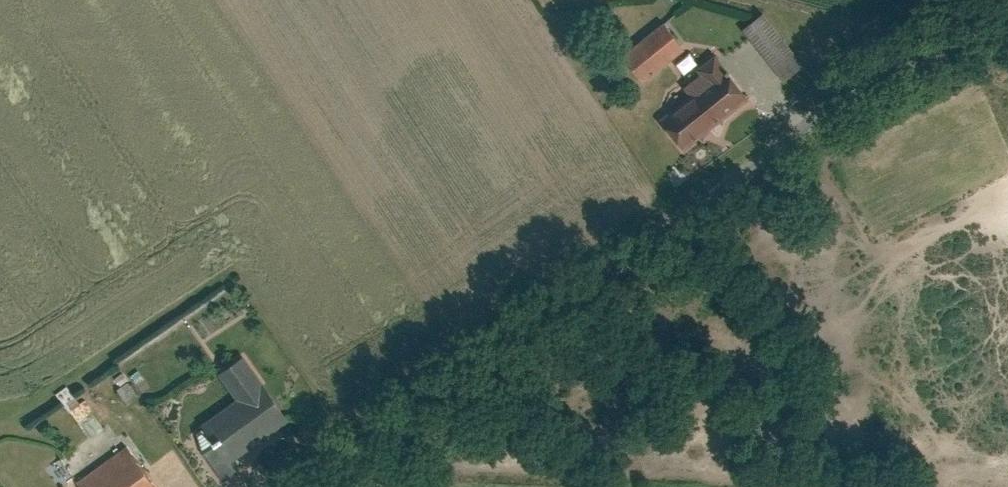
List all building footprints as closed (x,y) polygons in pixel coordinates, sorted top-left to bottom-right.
[(762,14),(742,29),(783,80),(802,65),(762,14)] [(664,22),(621,53),(642,81),(685,50),(664,22)] [(747,98),(713,55),(678,82),(688,96),(660,117),(683,147),(747,98)] [(236,397),(200,423),(203,428),(226,459),(286,417),(242,355),(218,372),(236,397)] [(84,396),(69,407),(91,437),(106,426),(84,396)] [(191,436),(222,480),(235,472),(226,459),(203,428),(191,436)] [(79,481),(83,486),(160,486),(130,445),(79,481)]
